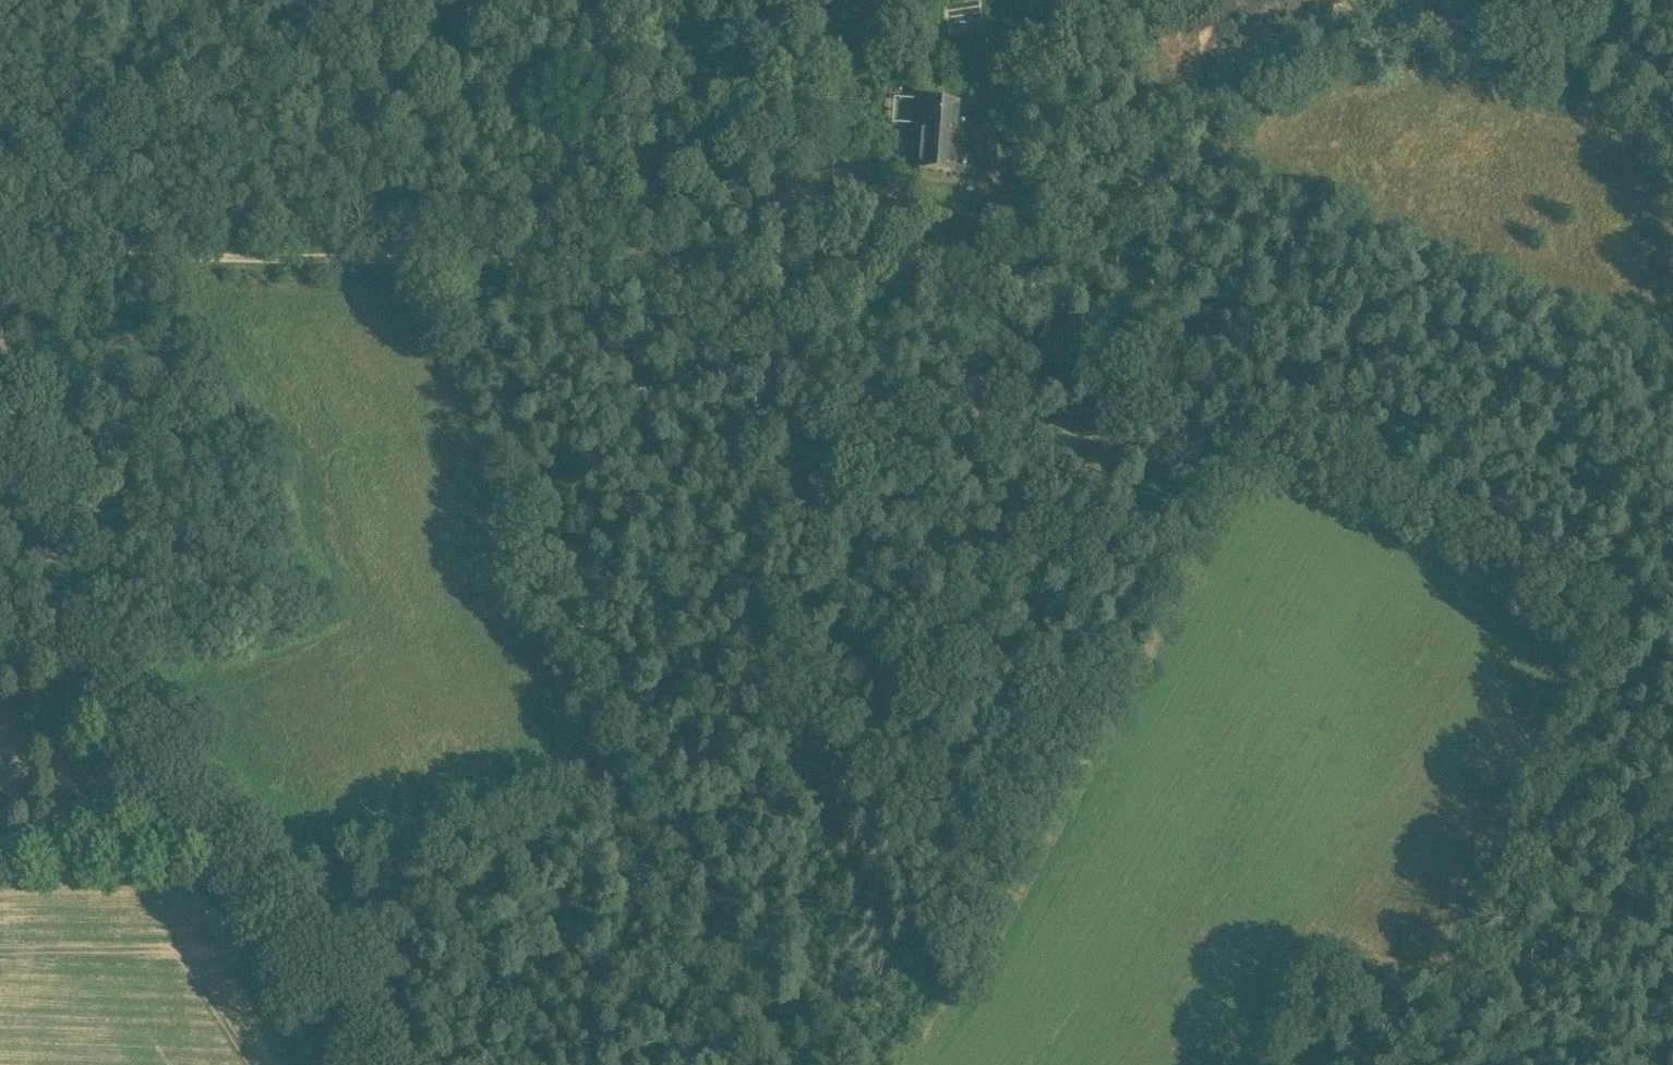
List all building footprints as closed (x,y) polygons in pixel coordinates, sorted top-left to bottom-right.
[(896,96),(892,121),(916,125),(920,99),(896,96)] [(960,102),(920,99),(918,126),(924,126),(920,170),(954,173),(954,172),(996,175),(999,143),(957,139),(960,102)]
